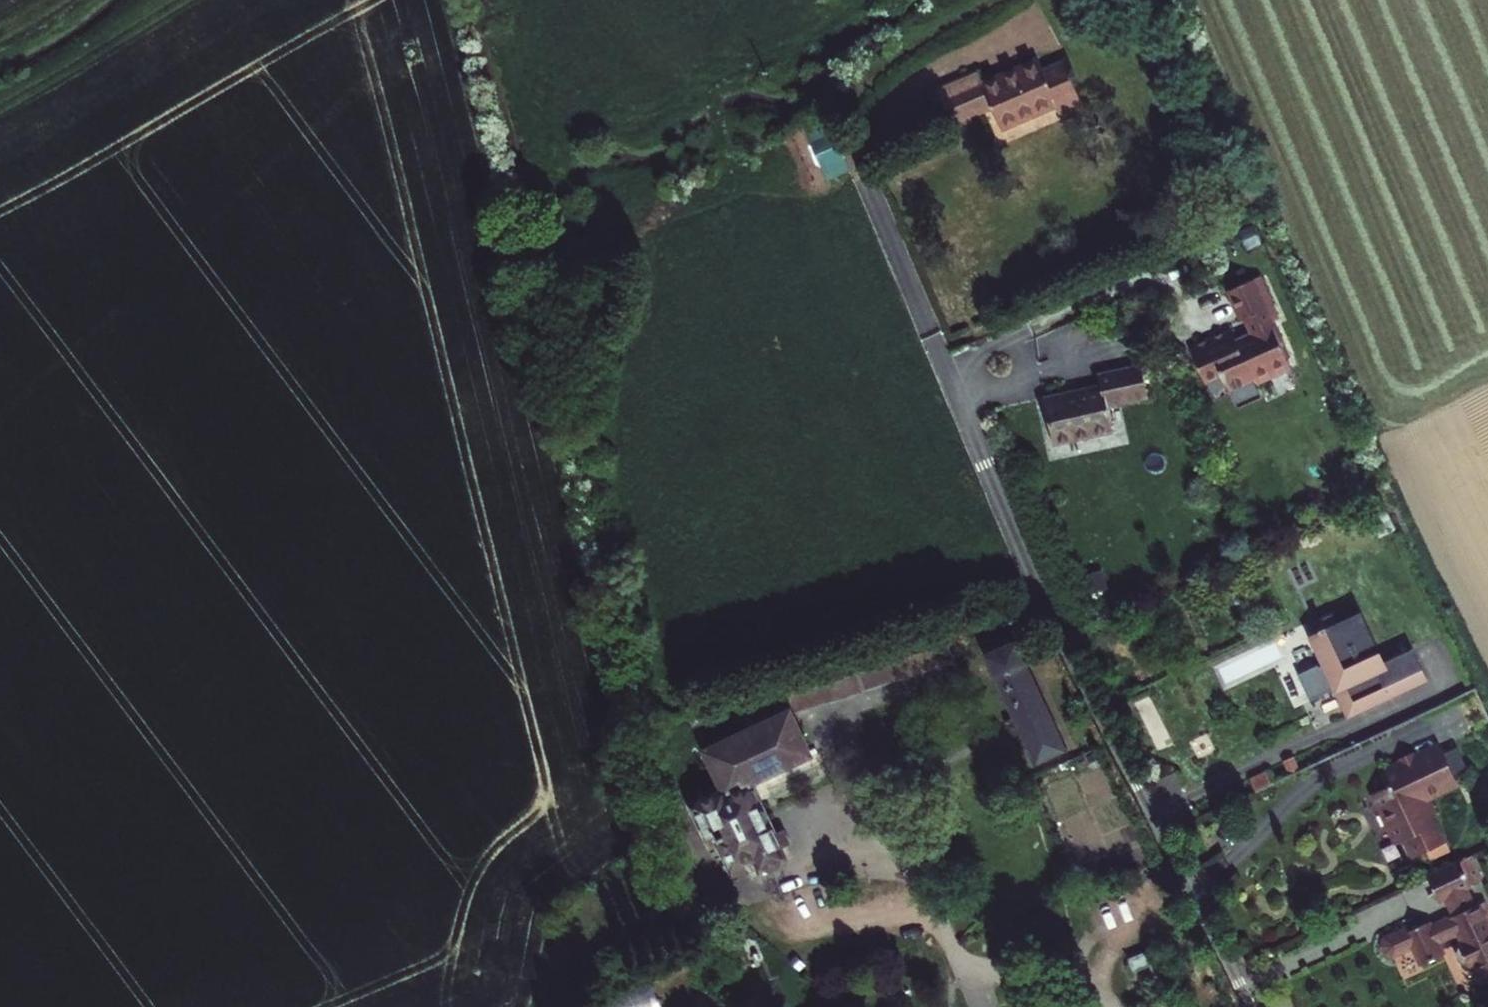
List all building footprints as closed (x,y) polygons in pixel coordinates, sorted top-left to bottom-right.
[(961,80),(941,89),(970,151),(991,143),(996,152),(1050,127),(1054,135),(1093,116),(1066,60),(1025,77),(1015,58),(963,83),(961,80)] [(823,177),(846,167),(825,118),(802,128),(823,177)] [(1221,331),(1179,349),(1195,384),(1211,377),(1218,393),(1244,382),(1246,386),(1281,371),(1276,359),(1279,358),(1272,342),(1269,343),(1261,324),(1269,320),(1251,278),(1218,292),(1231,323),(1235,321),(1241,336),(1227,343),(1221,331)] [(1036,399),(1047,445),(1105,432),(1101,408),(1140,398),(1133,367),(1091,375),(1094,386),(1036,399)] [(1311,629),(1303,633),(1316,660),(1322,657),(1333,681),(1327,684),(1339,711),(1367,699),(1360,683),(1370,679),(1377,694),(1417,676),(1404,647),(1373,660),(1352,612),(1318,627),(1316,624),(1310,627),(1311,629)] [(1019,626),(1007,631),(1013,641),(1025,636),(1019,626)] [(1012,646),(985,658),(1015,714),(1006,719),(1015,736),(1023,731),(1039,762),(1066,748),(1012,646)] [(703,775),(718,822),(724,822),(729,835),(752,827),(747,814),(810,789),(795,747),(953,686),(946,668),(786,730),(789,738),(774,743),(769,732),(737,743),(743,762),(703,775)] [(1370,679),(1360,683),(1367,699),(1377,694),(1370,679)] [(1425,748),(1449,737),(1447,732),(1423,743),(1422,741),(1407,748),(1407,750),(1388,759),(1390,764),(1394,763),(1410,755),(1425,748)] [(1466,736),(1452,743),(1462,766),(1476,760),(1466,736)] [(1397,779),(1385,785),(1406,832),(1415,828),(1418,829),(1416,834),(1422,847),(1449,835),(1436,806),(1441,803),(1444,802),(1438,789),(1436,784),(1465,771),(1462,766),(1452,743),(1449,737),(1425,748),(1410,755),(1394,763),(1399,774),(1395,776),(1397,779)] [(1275,761),(1282,772),(1290,768),(1284,758),(1275,761)] [(1390,764),(1395,776),(1399,774),(1394,763),(1390,764)] [(1465,771),(1436,784),(1438,789),(1467,777),(1465,771)] [(1239,779),(1244,789),(1261,781),(1257,772),(1239,779)] [(1160,817),(1183,810),(1173,774),(1149,781),(1160,817)] [(1395,776),(1384,782),(1385,785),(1397,779),(1395,776)] [(1385,785),(1380,787),(1401,835),(1406,832),(1385,785)] [(1441,803),(1436,806),(1449,835),(1454,832),(1441,803)] [(767,867),(752,827),(729,835),(724,822),(718,822),(688,833),(696,856),(702,856),(718,900),(732,894),(738,908),(748,904),(751,909),(771,899),(769,894),(778,892),(779,885),(785,883),(779,864),(767,867)] [(1464,853),(1420,873),(1431,897),(1437,895),(1460,885),(1464,882),(1463,882),(1474,877),(1464,853)] [(1460,885),(1437,895),(1445,913),(1468,903),(1460,885)] [(1472,901),(1468,903),(1478,923),(1481,921),(1472,901)] [(1436,918),(1437,920),(1424,925),(1422,918),(1411,923),(1409,919),(1376,934),(1373,942),(1377,948),(1384,952),(1405,942),(1413,960),(1436,949),(1430,937),(1450,928),(1455,939),(1451,941),(1452,944),(1450,949),(1454,958),(1460,960),(1461,963),(1464,962),(1473,982),(1487,975),(1487,935),(1481,921),(1478,923),(1468,903),(1445,913),(1436,918)] [(599,1000),(602,1006),(659,1006),(716,982),(704,954),(599,1000)]
